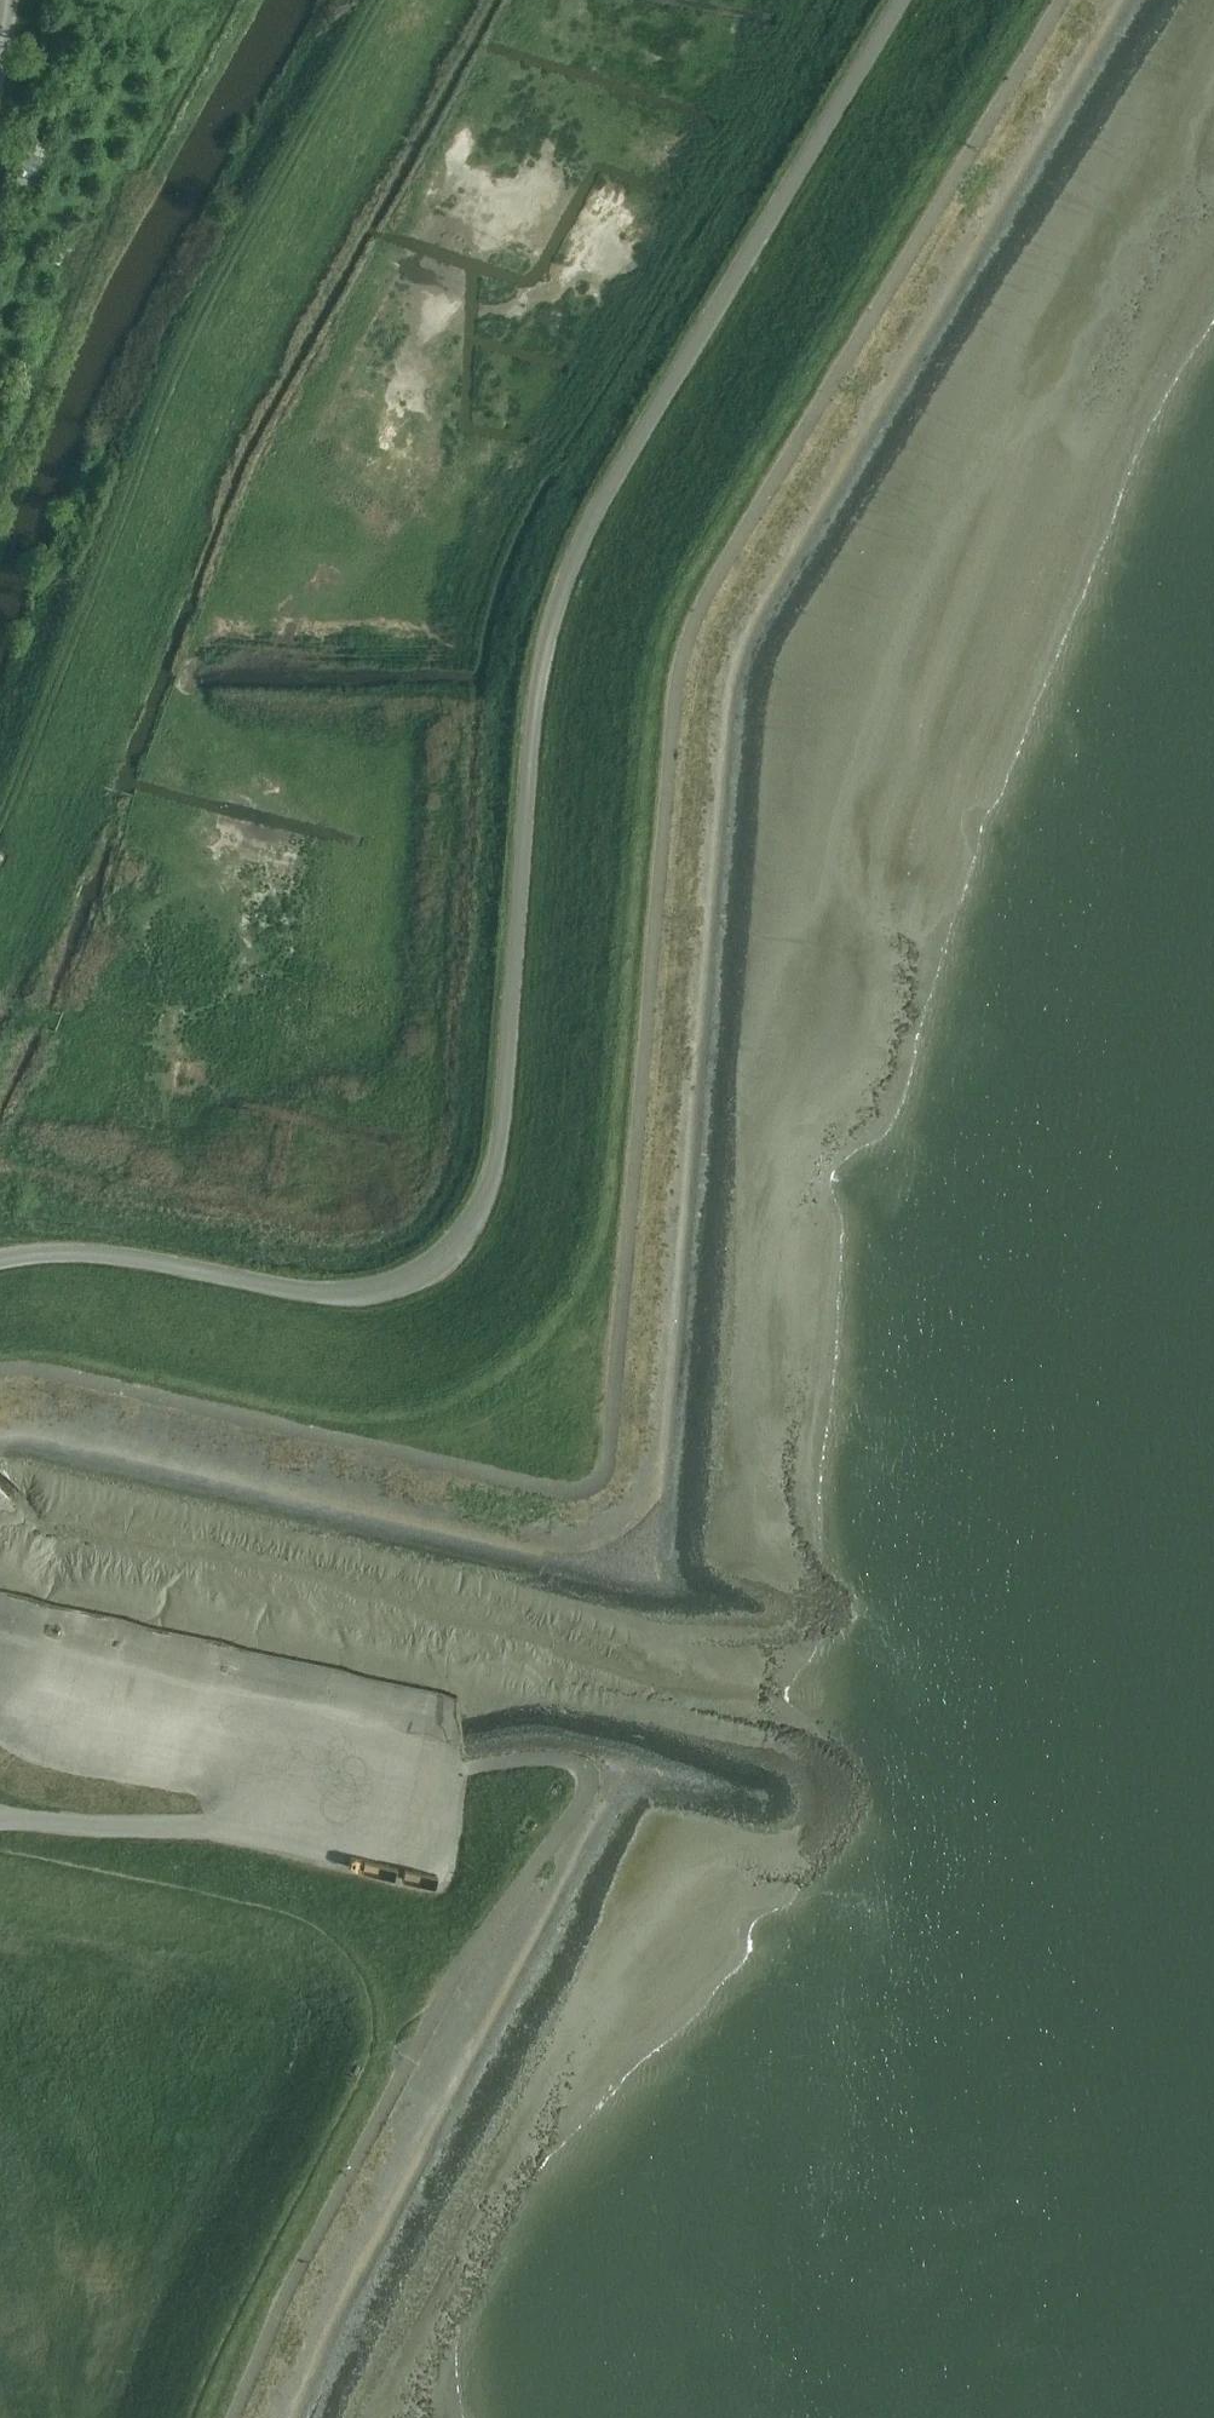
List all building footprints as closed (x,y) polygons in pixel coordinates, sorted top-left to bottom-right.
[(15,181),(32,186),(45,138),(28,133),(15,181)]
